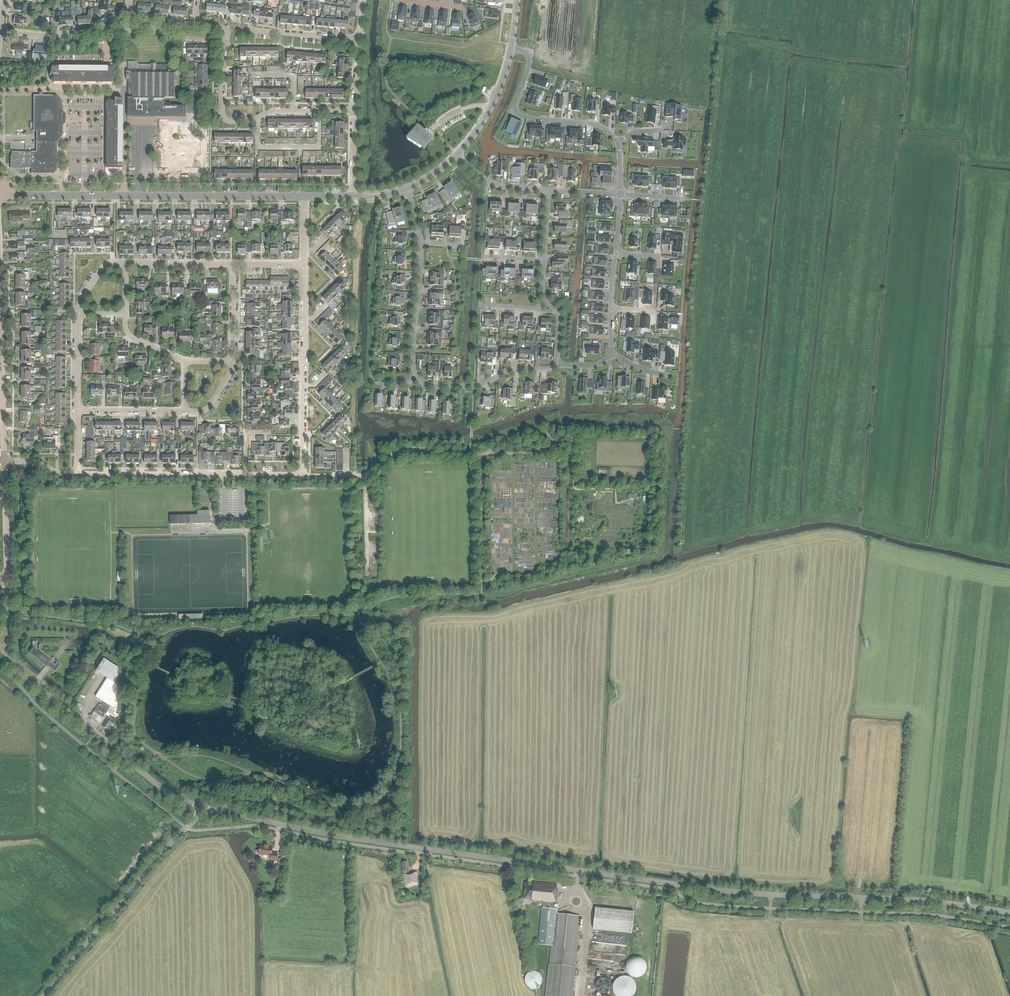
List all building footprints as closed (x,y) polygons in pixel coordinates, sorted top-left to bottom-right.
[(135,3),(139,4),(138,11),(144,12),(145,0),(136,0),(135,3)] [(144,12),(151,12),(152,5),(154,5),(154,0),(151,0),(149,5),(147,5),(148,3),(149,0),(145,0),(144,12)] [(160,2),(160,0),(154,0),(154,5),(157,5),(156,13),(162,14),(163,6),(163,2),(160,2)] [(231,7),(230,14),(237,14),(237,7),(238,2),(233,2),(234,0),(230,0),(229,7),(231,7)] [(163,2),(163,6),(162,14),(168,14),(169,7),(172,7),(173,2),(169,1),(164,1),(163,2)] [(180,16),(181,9),(181,3),(173,2),(172,7),(174,7),(173,15),(180,16)] [(15,10),(22,11),(26,12),(27,5),(25,5),(16,4),(15,10)] [(107,5),(100,4),(100,7),(93,8),(93,12),(98,12),(98,10),(106,11),(107,5)] [(77,7),(74,8),(75,17),(77,17),(78,25),(84,24),(84,17),(80,17),(80,13),(79,13),(77,7)] [(72,17),(75,17),(74,8),(71,8),(70,11),(65,11),(65,12),(66,25),(73,25),(72,18),(72,17)] [(398,20),(405,21),(407,9),(399,8),(398,20)] [(547,10),(546,16),(557,17),(558,11),(560,11),(561,8),(554,8),(554,11),(547,10)] [(419,23),(420,10),(413,9),(411,22),(419,23)] [(93,15),(92,10),(88,11),(87,16),(87,17),(84,17),(84,24),(91,24),(90,18),(93,18),(93,15)] [(498,11),(486,10),(485,17),(497,19),(498,11)] [(425,23),(432,24),(434,12),(426,11),(425,23)] [(56,23),(60,23),(60,26),(66,25),(65,12),(56,13),(56,19),(56,23)] [(447,14),(440,13),(438,26),(446,27),(447,14)] [(480,25),(475,13),(468,17),(473,28),(480,25)] [(459,28),(460,15),(453,14),(451,27),(459,28)] [(14,24),(22,25),(22,24),(27,24),(28,20),(23,19),(23,17),(15,16),(14,24)] [(546,16),(545,22),(553,22),(552,25),(558,26),(559,23),(556,23),(557,17),(546,16)] [(399,31),(400,23),(392,22),(391,30),(399,31)] [(544,29),(544,35),(555,37),(555,31),(558,31),(558,28),(552,27),(552,30),(544,29)] [(575,33),(574,41),(576,41),(576,46),(581,46),(581,47),(584,48),(584,47),(588,47),(589,40),(585,39),(586,35),(575,33)] [(544,35),(543,41),(550,42),(550,45),(556,46),(556,43),(554,42),(555,37),(544,35)] [(29,46),(23,46),(24,44),(15,43),(15,45),(13,44),(12,50),(16,51),(16,53),(16,54),(23,54),(22,54),(23,51),(23,50),(28,50),(29,46)] [(33,54),(33,61),(41,62),(41,60),(47,60),(47,50),(41,50),(41,48),(35,47),(35,54),(33,54)] [(339,65),(348,66),(348,59),(346,59),(347,55),(338,54),(337,59),(339,59),(339,62),(335,62),(335,65),(339,65)] [(169,69),(169,68),(169,65),(154,65),(151,65),(138,65),(138,62),(129,62),(128,62),(128,69),(126,69),(126,80),(128,80),(127,101),(128,101),(128,118),(186,118),(186,108),(186,106),(184,106),(180,106),(171,106),(171,104),(165,104),(165,98),(175,98),(175,85),(179,85),(179,69),(169,69)] [(53,83),(112,84),(113,68),(51,67),(49,75),(50,75),(53,75),(53,83)] [(545,79),(536,76),(533,84),(545,88),(547,83),(553,85),(555,78),(546,75),(545,79)] [(527,104),(535,107),(539,95),(541,96),(543,92),(533,89),(532,93),(530,92),(527,104)] [(609,92),(608,96),(611,97),(612,98),(612,101),(616,101),(616,93),(609,92)] [(568,93),(563,93),(562,98),(556,97),(555,105),(556,105),(555,109),(562,110),(562,106),(567,106),(568,93)] [(571,95),(570,102),(573,102),(572,110),(580,111),(581,100),(575,99),(575,95),(571,95)] [(33,101),(33,110),(62,110),(62,101),(57,96),(33,96),(33,101)] [(107,169),(108,169),(108,170),(109,171),(109,172),(110,172),(110,173),(111,173),(111,174),(112,174),(113,174),(114,174),(115,174),(116,173),(117,172),(118,171),(118,170),(118,169),(122,169),(123,125),(123,100),(115,98),(115,99),(115,102),(107,102),(107,169)] [(460,105),(458,99),(452,101),(455,107),(460,105)] [(588,100),(587,111),(595,112),(596,105),(599,105),(600,99),(596,99),(596,101),(588,100)] [(449,110),(455,107),(452,101),(446,104),(449,110)] [(446,104),(440,108),(444,113),(449,110),(446,104)] [(674,106),(675,105),(666,104),(665,117),(674,118),(674,120),(677,120),(677,122),(681,122),(682,111),(684,111),(685,107),(674,106)] [(609,116),(610,113),(615,113),(615,107),(610,106),(610,105),(604,105),(603,115),(609,116)] [(652,110),(647,109),(646,123),(654,124),(655,114),(659,115),(660,107),(655,106),(652,108),(652,110)] [(444,113),(440,108),(435,112),(439,117),(444,113)] [(62,112),(62,110),(33,110),(33,126),(62,127),(62,125),(61,125),(60,124),(60,113),(61,112),(62,112)] [(430,116),(434,121),(439,117),(435,112),(430,116)] [(628,114),(621,113),(620,123),(627,124),(628,121),(633,122),(633,115),(628,115),(628,114)] [(161,148),(162,168),(173,167),(173,161),(184,160),(184,168),(201,168),(200,159),(197,159),(197,155),(202,154),(201,137),(186,138),(186,140),(174,140),(174,125),(169,126),(169,119),(160,120),(161,132),(160,132),(161,146),(164,146),(164,148),(161,148)] [(513,132),(511,136),(515,138),(515,139),(522,123),(522,124),(512,119),(507,129),(513,132)] [(331,130),(335,130),(344,130),(344,123),(336,123),(336,121),(332,121),(331,130)] [(36,142),(56,142),(56,141),(61,136),(62,127),(33,126),(33,131),(36,131),(36,141),(36,142)] [(535,138),(536,126),(530,126),(530,133),(526,133),(526,140),(532,140),(532,136),(535,136),(535,138)] [(542,127),(536,126),(535,138),(541,138),(540,141),(544,141),(544,137),(541,136),(542,127)] [(421,147),(423,149),(426,146),(432,139),(427,135),(428,133),(426,130),(425,131),(424,132),(418,127),(417,128),(408,139),(420,147),(421,147)] [(555,139),(556,128),(550,128),(550,132),(547,132),(546,141),(549,142),(550,139),(555,139)] [(556,128),(555,139),(555,140),(555,138),(561,139),(560,143),(564,143),(565,134),(561,133),(562,129),(556,128)] [(575,140),(576,130),(570,129),(569,137),(566,137),(566,143),(572,144),(572,140),(575,140)] [(582,130),(576,130),(575,140),(578,140),(578,144),(581,144),(584,145),(584,140),(581,140),(582,130)] [(593,134),(592,138),(587,138),(587,146),(592,146),(592,145),(599,146),(600,135),(593,134)] [(671,141),(664,140),(664,148),(674,149),(677,150),(677,152),(682,153),(682,150),(682,146),(685,146),(686,139),(683,139),(683,137),(674,137),(674,138),(671,141)] [(653,139),(638,138),(634,142),(638,146),(642,147),(641,153),(648,153),(648,147),(653,147),(653,139)] [(36,142),(36,152),(31,152),(31,168),(31,173),(54,173),(56,171),(56,156),(56,143),(56,142),(36,142)] [(22,168),(25,168),(25,152),(12,152),(12,157),(11,157),(10,164),(12,164),(12,168),(19,168),(22,169),(22,168)] [(497,165),(494,164),(493,174),(494,176),(501,176),(501,172),(502,171),(506,171),(507,162),(501,161),(501,162),(497,162),(497,165)] [(513,168),(512,168),(512,169),(511,169),(511,171),(511,174),(512,174),(512,178),(520,179),(520,172),(524,173),(525,164),(518,164),(518,168),(513,168)] [(544,174),(544,164),(534,164),(534,166),(531,169),(529,169),(529,171),(528,172),(529,174),(529,179),(538,180),(538,172),(543,173),(543,174),(544,174)] [(558,164),(557,170),(554,170),(550,170),(550,169),(549,173),(548,175),(548,177),(549,177),(549,181),(549,180),(553,180),(553,181),(557,181),(557,173),(561,173),(562,164),(558,164)] [(576,182),(575,182),(576,171),(572,170),(573,166),(563,165),(562,173),(568,174),(567,181),(571,181),(571,182),(576,182)] [(611,170),(612,167),(600,166),(600,176),(603,177),(603,184),(611,185),(612,170),(611,170)] [(638,186),(638,187),(641,187),(642,176),(636,175),(636,174),(632,174),(631,180),(635,180),(635,186),(638,186)] [(648,187),(648,184),(652,185),(652,179),(649,178),(649,176),(642,176),(641,187),(645,187),(645,186),(648,187)] [(676,188),(676,186),(680,186),(680,179),(677,178),(677,177),(670,176),(670,177),(669,189),(673,189),(673,188),(676,188)] [(663,179),(660,179),(659,185),(663,185),(663,187),(666,188),(669,189),(670,177),(663,177),(663,179)] [(460,194),(450,181),(448,185),(447,185),(449,187),(447,189),(446,188),(439,193),(446,203),(452,198),(459,193),(460,195),(460,194)] [(421,202),(427,213),(433,209),(441,205),(442,207),(434,192),(431,196),(432,198),(430,199),(429,198),(421,202)] [(492,211),(496,212),(496,202),(490,201),(490,209),(487,208),(486,215),(487,215),(489,215),(490,215),(490,214),(491,214),(492,211)] [(559,218),(567,218),(568,212),(566,212),(566,205),(563,205),(563,204),(559,203),(559,204),(556,204),(557,201),(556,201),(556,208),(556,212),(560,212),(560,214),(559,214),(559,218)] [(502,202),(496,202),(496,212),(499,212),(500,215),(501,215),(501,216),(504,216),(505,210),(502,209),(502,202)] [(510,212),(514,213),(514,203),(508,202),(508,210),(505,210),(504,216),(508,217),(508,215),(509,215),(510,212)] [(612,210),(612,203),(600,202),(599,209),(601,209),(601,214),(609,215),(610,210),(612,210)] [(522,218),(523,211),(520,211),(520,203),(514,203),(514,213),(513,216),(519,216),(519,217),(522,218)] [(526,217),(527,217),(531,217),(532,214),(532,204),(526,204),(526,211),(523,211),(522,218),(526,218),(526,217)] [(538,204),(532,204),(532,214),(531,217),(537,217),(537,220),(540,220),(541,213),(541,212),(538,212),(538,204)] [(634,217),(641,217),(642,205),(639,204),(639,205),(635,205),(635,208),(631,207),(631,216),(634,216),(634,217)] [(645,205),(642,205),(641,217),(648,217),(651,217),(652,208),(648,208),(649,206),(645,206),(645,205)] [(405,223),(405,222),(401,206),(397,209),(396,209),(397,212),(395,212),(394,211),(386,213),(389,224),(396,223),(404,221),(405,223)] [(663,207),(663,209),(659,209),(659,215),(663,215),(662,218),(669,219),(669,218),(670,206),(667,206),(666,207),(663,207)] [(669,218),(676,218),(679,218),(680,210),(676,210),(677,207),(673,207),(673,206),(670,206),(669,218)] [(244,227),(248,227),(248,212),(245,212),(245,210),(238,210),(238,219),(241,219),(241,221),(244,221),(244,227)] [(274,222),(281,222),(281,212),(277,212),(277,210),(270,210),(270,220),(274,220),(274,222)] [(340,212),(336,216),(344,224),(345,223),(344,221),(347,218),(348,219),(350,217),(343,210),(341,212),(340,212)] [(23,219),(30,219),(30,212),(13,212),(13,213),(10,213),(10,222),(13,222),(13,223),(19,223),(19,222),(23,222),(23,219)] [(248,212),(248,227),(252,227),(252,221),(255,221),(255,219),(260,219),(260,213),(251,213),(251,212),(248,212)] [(281,212),(281,222),(284,222),(287,222),(287,220),(293,220),(293,213),(284,213),(284,212),(281,212)] [(124,226),(126,226),(126,213),(120,213),(120,215),(116,215),(116,221),(120,221),(124,221),(124,226)] [(336,216),(331,221),(338,227),(340,225),(342,226),(344,224),(336,216)] [(572,228),(573,221),(565,220),(565,224),(556,224),(555,227),(554,233),(555,233),(555,231),(566,232),(566,227),(572,228)] [(331,221),(327,225),(333,231),(338,227),(331,221)] [(431,236),(437,236),(438,226),(434,226),(434,223),(432,223),(432,221),(429,221),(428,228),(432,228),(431,236)] [(446,229),(447,222),(447,221),(444,221),(444,223),(442,223),(441,226),(438,226),(437,236),(443,236),(443,229),(446,229)] [(450,223),(447,222),(446,229),(450,229),(449,237),(455,237),(456,227),(452,227),(452,224),(450,224),(450,223)] [(459,227),(456,227),(455,237),(461,237),(461,230),(464,230),(465,222),(462,222),(462,225),(460,224),(459,227)] [(610,231),(611,223),(598,222),(598,230),(610,231)] [(333,231),(327,225),(323,230),(329,236),(331,233),(334,236),(336,234),(333,231)] [(396,233),(396,238),(395,239),(394,240),(394,241),(394,242),(393,242),(393,243),(399,243),(399,244),(403,244),(403,243),(405,243),(406,239),(407,239),(407,234),(399,233),(399,230),(390,230),(389,233),(396,233)] [(672,232),(663,231),(662,240),(673,241),(673,245),(673,252),(681,252),(682,245),(680,245),(681,240),(682,240),(683,234),(672,234),(672,232)] [(598,234),(597,242),(609,243),(609,235),(598,234)] [(493,250),(494,240),(490,239),(489,236),(488,236),(488,235),(485,235),(485,242),(488,242),(487,249),(493,250)] [(656,250),(657,241),(660,242),(660,236),(655,235),(655,238),(650,238),(649,249),(656,250)] [(494,240),(493,250),(499,250),(500,243),(503,243),(503,236),(500,236),(500,237),(494,237),(494,240)] [(503,236),(503,243),(506,243),(505,250),(511,251),(512,241),(509,241),(508,238),(506,238),(506,236),(503,236)] [(512,241),(511,251),(517,251),(518,244),(521,244),(521,237),(518,237),(518,238),(516,238),(515,241),(512,241)] [(521,237),(521,244),(524,244),(523,252),(529,252),(530,242),(526,242),(526,239),(524,239),(524,237),(521,237)] [(631,237),(631,247),(637,248),(637,246),(640,247),(640,241),(637,240),(638,237),(631,237)] [(287,238),(280,238),(280,243),(280,253),(283,253),(283,252),(292,252),(293,245),(287,245),(287,238)] [(530,242),(529,252),(535,252),(536,245),(539,245),(539,238),(536,238),(536,239),(534,239),(533,242),(530,242)] [(571,239),(563,238),(563,242),(555,242),(555,243),(554,243),(554,246),(554,248),(555,248),(555,250),(566,250),(566,246),(570,246),(571,239)] [(245,252),(248,253),(248,243),(241,243),(241,245),(238,245),(238,254),(245,254),(245,252)] [(248,243),(248,253),(251,253),(251,252),(260,252),(260,245),(255,245),(255,243),(248,243)] [(277,253),(280,253),(280,243),(273,243),(273,245),(270,245),(270,254),(277,254),(277,253)] [(607,254),(608,247),(595,246),(595,253),(607,254)] [(324,263),(331,256),(329,254),(328,255),(325,252),(323,254),(321,256),(319,258),(324,263)] [(398,263),(398,265),(402,265),(402,264),(405,264),(405,259),(406,259),(406,254),(395,254),(395,259),(394,260),(393,261),(393,262),(393,263),(392,263),(398,263)] [(331,256),(324,263),(328,267),(334,261),(332,259),(333,258),(331,256)] [(568,257),(560,256),(559,260),(553,259),(552,267),(564,268),(564,263),(568,263),(568,257)] [(606,258),(594,257),(594,265),(606,266),(606,258)] [(337,259),(334,261),(328,267),(333,272),(343,262),(345,260),(343,258),(339,262),(337,259)] [(343,262),(333,272),(337,276),(345,269),(343,266),(345,264),(347,262),(345,260),(343,262)] [(663,275),(672,276),(673,264),(677,264),(677,261),(670,260),(670,263),(664,263),(663,275)] [(628,273),(636,274),(636,276),(639,276),(640,269),(637,269),(637,262),(628,261),(628,273)] [(656,263),(649,263),(648,274),(655,274),(655,278),(659,279),(659,271),(656,271),(656,263)] [(486,279),(491,279),(492,267),(486,266),(486,271),(483,271),(482,281),(485,281),(486,279)] [(497,281),(500,281),(501,274),(498,274),(498,267),(492,267),(491,279),(497,280),(497,281)] [(504,275),(501,274),(500,281),(503,281),(504,280),(509,280),(509,277),(510,268),(504,267),(504,275)] [(515,282),(518,282),(519,276),(516,275),(516,268),(510,268),(509,277),(513,278),(513,281),(515,281),(515,282)] [(524,278),(527,279),(528,269),(522,268),(522,276),(519,276),(518,282),(521,283),(521,281),(523,281),(524,278)] [(534,269),(528,269),(527,279),(531,279),(531,282),(533,282),(533,283),(536,283),(537,277),(534,276),(534,269)] [(592,276),(604,277),(605,270),(593,269),(592,276)] [(430,280),(444,280),(444,271),(438,271),(438,274),(431,274),(431,279),(430,279),(430,280)] [(16,275),(16,282),(25,282),(25,278),(28,278),(28,273),(21,273),(21,275),(16,275)] [(336,284),(342,291),(347,286),(346,285),(349,282),(351,282),(351,274),(349,274),(348,279),(344,279),(342,281),(340,280),(336,284)] [(405,280),(405,275),(394,274),(394,279),(393,280),(393,281),(392,282),(392,283),(391,283),(391,284),(397,284),(397,285),(401,285),(401,284),(404,284),(404,280),(405,280)] [(551,281),(551,289),(554,289),(555,290),(557,290),(561,290),(561,282),(561,276),(555,276),(554,279),(556,280),(555,281),(551,281)] [(148,281),(148,278),(138,278),(138,288),(147,288),(147,290),(151,290),(151,281),(148,281)] [(208,289),(218,289),(218,280),(208,279),(207,285),(204,285),(204,293),(208,293),(208,289)] [(443,289),(444,280),(430,280),(430,285),(437,285),(437,288),(443,289)] [(592,288),(603,289),(604,281),(593,280),(592,288)] [(162,296),(169,296),(169,287),(166,287),(166,284),(156,284),(156,294),(162,294),(162,296)] [(187,296),(186,296),(187,289),(183,289),(183,284),(173,284),(173,294),(183,294),(183,299),(187,299),(187,296)] [(187,289),(186,296),(187,296),(190,296),(190,294),(200,294),(200,285),(190,284),(190,289),(187,289)] [(344,293),(342,291),(336,284),(331,289),(338,295),(340,293),(342,295),(344,293)] [(633,303),(634,300),(634,297),(638,297),(639,285),(632,284),(631,289),(626,289),(626,293),(625,293),(625,298),(625,302),(633,303)] [(338,295),(331,289),(327,293),(333,300),(338,295)] [(639,289),(638,298),(639,298),(639,297),(643,297),(643,300),(643,304),(651,305),(652,293),(647,292),(647,290),(639,289)] [(393,295),(393,300),(393,301),(391,303),(391,304),(396,304),(396,306),(400,306),(400,305),(403,305),(403,300),(405,300),(404,300),(405,295),(399,295),(399,292),(388,291),(388,295),(393,295)] [(430,300),(440,300),(443,300),(443,291),(437,291),(437,294),(430,294),(430,299),(429,299),(430,300)] [(603,293),(590,292),(589,299),(603,300),(603,293)] [(673,306),(674,296),(668,295),(668,293),(662,292),(661,301),(665,301),(665,305),(673,306)] [(333,300),(327,293),(322,298),(328,304),(333,300)] [(25,300),(16,300),(16,306),(20,306),(20,309),(28,309),(28,303),(25,303),(25,300)] [(444,300),(443,300),(440,300),(430,300),(430,305),(436,305),(436,308),(444,309),(444,300)] [(135,302),(135,316),(143,317),(143,302),(135,302)] [(602,312),(603,304),(591,303),(591,311),(602,312)] [(222,316),(222,306),(212,305),(212,316),(222,316)] [(429,319),(443,320),(445,320),(442,320),(443,315),(445,315),(445,311),(436,311),(436,314),(429,314),(429,319)] [(22,315),(21,321),(31,321),(31,317),(34,317),(34,312),(26,312),(26,315),(22,315)] [(386,312),(386,315),(390,315),(390,320),(390,321),(389,322),(389,323),(388,324),(388,325),(393,325),(393,326),(397,326),(398,325),(400,325),(400,321),(402,321),(402,316),(396,315),(396,312),(386,312)] [(482,321),(482,327),(490,328),(491,316),(485,315),(485,321),(482,321)] [(491,316),(490,328),(498,328),(498,322),(495,322),(496,316),(495,316),(495,315),(492,315),(492,316),(491,316)] [(509,325),(509,316),(504,315),(504,322),(501,321),(500,327),(503,328),(504,325),(509,325)] [(603,316),(590,315),(590,323),(602,324),(603,316)] [(658,317),(658,329),(662,330),(663,330),(667,330),(668,325),(678,325),(679,316),(671,315),(671,318),(658,317)] [(514,330),(514,328),(517,329),(517,323),(514,322),(514,316),(509,316),(509,325),(508,329),(514,330)] [(529,317),(528,317),(527,327),(527,329),(530,329),(531,330),(535,331),(536,324),(533,324),(533,317),(532,317),(532,316),(529,316),(529,317)] [(524,326),(527,327),(528,317),(523,317),(522,323),(519,323),(519,330),(522,330),(522,329),(524,329),(524,326)] [(649,329),(650,318),(642,317),(641,329),(649,329)] [(629,328),(634,329),(634,318),(627,318),(626,325),(622,324),(621,330),(629,331),(629,328)] [(443,320),(429,319),(429,325),(436,325),(435,328),(443,329),(443,320)] [(546,329),(547,319),(541,319),(541,325),(538,325),(538,331),(541,331),(541,328),(546,329)] [(153,320),(153,325),(146,325),(146,334),(156,334),(156,328),(159,328),(159,320),(153,320)] [(330,320),(327,323),(325,320),(323,322),(321,324),(319,326),(324,331),(330,325),(329,325),(332,323),(330,320)] [(206,324),(211,324),(211,334),(221,334),(221,324),(213,324),(213,321),(206,321),(206,324)] [(110,326),(110,323),(100,323),(100,333),(106,333),(106,338),(114,338),(114,334),(114,326),(110,326)] [(173,328),(163,328),(163,338),(173,338),(173,333),(177,333),(177,324),(173,324),(173,328)] [(328,335),(334,329),(330,325),(324,331),(328,335)] [(590,334),(603,335),(603,328),(591,327),(590,334)] [(245,338),(255,338),(255,335),(260,335),(260,329),(252,329),(252,333),(246,332),(246,336),(245,336),(245,338)] [(336,332),(334,329),(328,335),(332,340),(338,334),(341,331),(339,329),(336,332)] [(190,333),(180,332),(180,343),(191,343),(191,339),(194,339),(194,331),(190,330),(190,333)] [(343,333),(341,331),(338,334),(332,340),(337,344),(343,338),(340,336),(343,333)] [(428,339),(441,340),(442,331),(435,331),(435,334),(428,334),(428,339)] [(401,336),(390,336),(390,341),(389,342),(388,343),(388,344),(388,345),(387,345),(393,345),(393,346),(397,347),(397,345),(399,346),(400,341),(401,341),(401,336)] [(220,342),(221,342),(221,341),(212,341),(212,338),(206,338),(206,341),(205,341),(205,346),(208,346),(211,346),(211,345),(212,345),(212,351),(211,351),(221,352),(221,351),(220,351),(220,342)] [(428,339),(428,345),(435,345),(435,348),(441,349),(441,340),(428,339)] [(95,344),(90,344),(90,354),(100,355),(100,347),(102,347),(102,345),(104,345),(104,341),(95,341),(95,344)] [(586,353),(598,354),(599,352),(600,348),(599,348),(599,346),(591,345),(591,342),(583,341),(582,348),(586,348),(586,353)] [(634,353),(634,349),(639,349),(639,343),(634,343),(635,342),(627,341),(626,352),(634,353)] [(506,359),(506,349),(501,349),(501,344),(497,344),(497,351),(500,352),(500,359),(506,359),(505,359),(506,359)] [(525,361),(525,360),(525,350),(520,350),(520,345),(517,345),(516,353),(519,353),(519,360),(524,360),(524,361),(525,361)] [(542,348),(542,345),(535,345),(535,351),(541,351),(541,358),(548,359),(548,355),(552,355),(553,349),(542,348)] [(341,349),(340,348),(335,352),(342,359),(346,354),(347,353),(347,350),(351,350),(351,346),(348,346),(344,346),(341,349)] [(512,349),(506,349),(506,359),(511,359),(512,352),(515,353),(515,346),(512,346),(512,349)] [(531,351),(525,350),(525,360),(530,361),(531,354),(534,354),(534,346),(531,346),(531,351)] [(129,350),(129,347),(118,347),(118,357),(125,357),(125,362),(131,362),(131,359),(132,359),(132,350),(129,350)] [(487,363),(487,353),(487,349),(482,349),(482,348),(479,348),(478,355),(481,355),(481,362),(486,363),(487,363)] [(487,349),(487,353),(487,363),(492,363),(493,356),(496,356),(496,349),(487,348),(487,349)] [(255,352),(255,349),(244,349),(244,351),(246,351),(246,354),(252,355),(252,358),(259,358),(259,352),(255,352)] [(652,357),(657,358),(658,351),(653,350),(644,349),(643,361),(652,361),(652,357)] [(674,352),(666,351),(666,352),(664,352),(661,351),(660,351),(660,359),(665,360),(665,365),(673,365),(674,352)] [(342,359),(335,352),(331,357),(337,363),(342,359)] [(387,365),(387,366),(386,366),(392,366),(392,367),(396,368),(396,366),(399,367),(399,362),(400,362),(400,357),(398,357),(398,353),(389,353),(389,357),(389,362),(388,363),(387,364),(387,365)] [(146,365),(146,355),(135,355),(135,365),(146,365)] [(335,365),(337,363),(331,357),(327,361),(333,368),(333,367),(335,369),(337,367),(335,365)] [(95,362),(90,362),(90,372),(100,372),(100,362),(104,362),(104,358),(95,358),(95,362)] [(335,369),(333,367),(333,368),(327,361),(322,366),(328,372),(331,369),(333,371),(335,369)] [(439,370),(439,362),(433,362),(433,366),(428,366),(428,376),(435,376),(435,370),(439,370)] [(445,370),(444,377),(452,377),(452,367),(448,367),(448,364),(445,364),(445,362),(441,362),(441,370),(445,370)] [(165,376),(171,376),(171,366),(161,366),(161,375),(158,375),(158,373),(153,373),(153,376),(154,376),(154,380),(158,380),(165,380),(165,376)] [(252,373),(252,379),(257,379),(257,375),(260,375),(260,366),(248,366),(248,373),(252,373)] [(273,376),(273,378),(276,378),(280,378),(289,378),(289,374),(293,374),(293,366),(285,366),(285,371),(280,371),(280,376),(273,376)] [(608,384),(606,384),(606,382),(607,378),(603,377),(603,376),(600,376),(600,377),(599,377),(599,384),(598,384),(597,389),(604,390),(604,391),(611,392),(612,388),(608,388),(608,384)] [(622,377),(617,376),(617,387),(625,388),(626,387),(629,387),(630,378),(622,377)] [(289,383),(289,378),(280,378),(280,386),(284,386),(284,390),(293,390),(293,383),(289,383)] [(588,379),(581,378),(580,378),(579,379),(579,381),(579,387),(579,391),(578,393),(586,394),(586,392),(587,388),(592,388),(593,381),(587,381),(588,379)] [(252,389),(260,389),(260,379),(257,379),(252,379),(248,379),(248,384),(252,384),(252,389)] [(144,398),(153,398),(154,394),(157,394),(157,385),(157,383),(158,383),(158,380),(154,380),(154,385),(154,388),(144,388),(144,398)] [(102,385),(92,385),(92,395),(102,395),(102,390),(105,390),(105,381),(102,381),(102,385)] [(548,381),(548,384),(542,384),(541,394),(548,394),(548,392),(551,393),(554,393),(554,395),(555,396),(557,396),(558,396),(558,392),(556,392),(557,388),(558,382),(552,382),(552,381),(548,381)] [(533,383),(525,382),(524,394),(534,395),(534,392),(538,393),(538,386),(533,385),(533,383)] [(115,385),(109,385),(109,395),(119,395),(119,392),(122,393),(122,383),(115,383),(115,385)] [(175,383),(166,383),(166,393),(175,393),(175,383)] [(645,389),(645,383),(638,383),(637,394),(644,394),(644,396),(647,396),(648,389),(645,389)] [(130,389),(126,389),(126,398),(136,398),(136,393),(140,393),(140,385),(136,385),(136,387),(130,387),(130,389)] [(666,399),(666,395),(667,395),(668,391),(667,391),(667,387),(658,386),(658,389),(652,388),(651,400),(658,400),(658,398),(666,399)] [(516,397),(512,397),(512,389),(513,389),(500,388),(500,389),(503,389),(503,393),(502,399),(502,398),(502,399),(507,399),(507,400),(509,401),(509,405),(508,405),(516,406),(516,397)] [(263,389),(260,389),(252,389),(252,392),(248,392),(248,399),(256,399),(256,396),(263,397),(263,390),(263,389)] [(318,395),(323,399),(329,393),(332,391),(330,389),(329,389),(327,391),(325,389),(324,389),(322,391),(320,393),(318,395)] [(293,390),(284,390),(284,395),(280,395),(280,402),(289,402),(289,398),(293,398),(293,390)] [(329,393),(323,399),(327,404),(334,398),(331,395),(334,392),(332,390),(332,391),(329,393)] [(52,401),(55,401),(55,400),(65,400),(65,394),(62,394),(62,391),(57,391),(57,394),(55,394),(55,399),(52,399),(52,401)] [(30,392),(21,392),(21,399),(28,399),(28,402),(34,402),(34,396),(30,396),(30,392)] [(376,395),(375,406),(385,407),(385,395),(385,396),(382,396),(382,395),(376,395)] [(494,408),(494,400),(495,396),(491,395),(489,397),(489,398),(486,398),(486,397),(486,398),(480,397),(480,398),(482,398),(481,405),(479,405),(485,406),(485,408),(485,407),(494,408)] [(389,396),(389,408),(398,408),(399,397),(398,397),(398,398),(395,398),(395,397),(389,396)] [(332,408),(338,402),(340,400),(338,398),(336,400),(334,398),(327,404),(332,408)] [(409,398),(403,398),(402,409),(412,410),(412,398),(412,399),(409,399),(409,398)] [(256,399),(248,399),(248,402),(251,402),(251,409),(256,409),(260,409),(260,402),(256,402),(256,399)] [(422,400),(416,399),(416,411),(425,412),(426,400),(425,400),(425,401),(422,401),(422,400)] [(430,401),(429,413),(438,413),(439,402),(436,402),(436,401),(430,401)] [(289,402),(280,402),(280,409),(284,410),(284,414),(293,414),(293,407),(289,407),(289,402)] [(341,413),(342,412),(345,409),(338,402),(332,408),(336,413),(339,410),(341,413)] [(449,404),(449,403),(443,403),(442,414),(452,415),(453,403),(452,403),(452,404),(449,404)] [(24,412),(20,412),(20,422),(27,422),(27,412),(32,412),(32,408),(24,408),(24,412)] [(252,424),(256,424),(259,424),(260,424),(260,414),(256,414),(256,409),(251,409),(248,409),(248,418),(251,418),(251,424),(252,424)] [(282,416),(282,419),(280,419),(280,426),(289,426),(289,421),(293,421),(293,414),(284,414),(284,416),(282,416)] [(342,419),(340,416),(335,420),(343,429),(345,427),(343,425),(348,420),(344,416),(342,419)] [(343,429),(335,420),(331,425),(337,431),(339,428),(341,431),(343,429)] [(215,437),(215,429),(210,429),(210,425),(203,425),(203,433),(206,433),(206,437),(215,437)] [(224,433),(225,425),(221,425),(221,429),(215,429),(215,437),(222,437),(222,433),(224,433)] [(225,425),(224,433),(228,433),(231,433),(231,437),(239,437),(239,429),(236,429),(236,425),(228,425),(225,425)] [(334,433),(337,431),(331,425),(326,429),(335,438),(338,441),(340,439),(334,433)] [(31,429),(31,434),(23,434),(23,442),(31,443),(31,444),(35,444),(35,437),(38,437),(38,429),(31,429)] [(335,438),(326,429),(322,434),(326,438),(324,441),(329,443),(335,438)] [(53,441),(44,441),(44,448),(55,448),(55,444),(58,444),(58,438),(53,438),(53,441)] [(264,447),(261,447),(261,443),(252,443),(252,451),(257,452),(257,455),(264,455),(264,447)] [(264,447),(264,455),(270,455),(270,452),(276,452),(277,443),(264,443),(264,447)] [(277,443),(276,452),(281,452),(281,456),(289,456),(289,447),(284,447),(284,443),(277,443)] [(215,465),(215,457),(210,457),(210,452),(203,452),(202,461),(206,461),(206,465),(215,465)] [(215,457),(215,465),(222,465),(222,461),(226,461),(226,452),(215,452),(215,457)] [(226,452),(226,461),(231,461),(231,465),(239,465),(239,456),(234,456),(234,452),(226,452)] [(95,455),(87,455),(87,461),(91,461),(91,463),(94,463),(94,461),(95,461),(95,455)] [(170,524),(209,524),(211,524),(211,522),(210,522),(209,511),(198,511),(197,511),(197,515),(170,516),(170,524)] [(37,651),(37,641),(31,641),(31,654),(46,665),(49,661),(37,651)] [(95,697),(85,713),(90,716),(89,717),(95,721),(95,719),(100,723),(105,715),(109,717),(107,720),(106,720),(104,724),(103,727),(107,729),(109,726),(111,723),(113,724),(117,719),(116,719),(116,710),(117,710),(117,685),(117,668),(105,660),(97,673),(106,679),(95,697)] [(57,661),(51,669),(55,672),(61,665),(57,661)] [(286,792),(288,787),(279,784),(277,788),(285,791),(286,792)] [(258,854),(268,856),(268,858),(270,859),(270,860),(276,861),(277,854),(271,853),(272,847),(267,847),(268,846),(264,845),(264,846),(260,846),(259,850),(258,849),(257,850),(256,850),(256,851),(256,852),(256,853),(257,853),(258,854)] [(403,874),(405,886),(414,885),(419,884),(417,872),(412,873),(412,872),(409,873),(409,871),(409,867),(408,867),(407,861),(401,862),(403,869),(402,869),(403,872),(404,872),(404,874),(403,874)] [(556,890),(557,885),(532,882),(532,884),(525,883),(523,900),(530,900),(530,902),(543,903),(544,903),(556,904),(557,890),(556,890)] [(543,903),(543,904),(539,944),(551,945),(545,995),(571,995),(580,916),(557,914),(558,904),(556,904),(544,903),(543,903)] [(593,928),(631,933),(633,913),(595,909),(593,928)] [(627,963),(626,966),(626,968),(626,969),(627,971),(627,973),(629,974),(630,975),(632,976),(633,977),(635,977),(637,977),(639,977),(641,976),(643,975),(644,974),(645,972),(646,970),(646,969),(647,967),(646,965),(646,964),(645,962),(644,960),(643,959),(641,958),(639,957),(637,957),(635,957),(633,957),(631,958),(629,959),(627,961),(627,963)] [(533,988),(534,988),(536,987),(538,987),(539,985),(540,984),(541,983),(541,981),(542,980),(541,978),(541,976),(540,975),(539,974),(538,972),(536,972),(534,971),(533,971),(532,971),(530,972),(528,972),(527,974),(526,975),(525,976),(525,978),(525,980),(525,981),(525,983),(526,984),(527,985),(528,987),(530,987),(532,988),(533,988)] [(633,994),(634,992),(634,990),(635,988),(634,985),(634,984),(633,982),(631,980),(630,978),(628,977),(625,976),(623,976),(620,976),(618,977),(616,978),(615,980),(613,982),(612,984),(611,985),(611,988),(611,990),(612,992),(613,994),(614,995),(631,995),(633,994)] [(602,993),(604,993),(605,993),(606,992),(607,991),(609,990),(609,989),(610,987),(610,986),(610,984),(609,982),(609,981),(607,980),(606,979),(605,978),(604,978),(602,978),(600,978),(599,978),(598,979),(597,980),(596,981),(595,982),(594,984),(594,986),(594,987),(595,989),(596,990),(597,991),(598,992),(599,993),(600,993),(602,993)]
